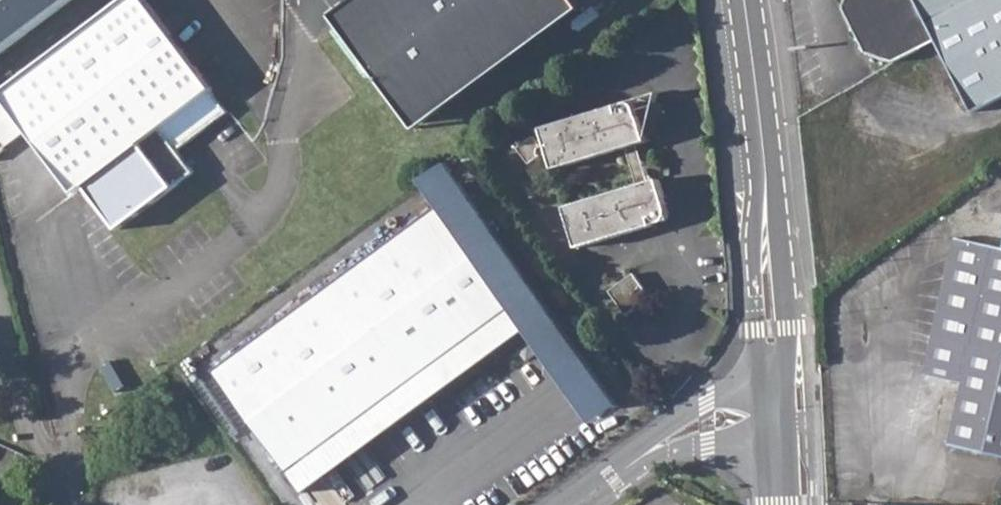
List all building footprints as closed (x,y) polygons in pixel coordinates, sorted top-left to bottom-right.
[(76,0),(22,0),(0,14),(0,57),(76,0)] [(3,93),(77,192),(86,185),(118,228),(195,173),(179,151),(230,112),(147,0),(128,0),(3,93)] [(356,9),(340,21),(358,46),(415,123),(510,53),(581,0),(369,0),(356,9)] [(849,7),(872,51),(898,59),(921,48),(923,39),(938,33),(978,110),(1000,98),(1000,0),(851,0),(849,7)] [(617,106),(543,128),(554,168),(626,148),(637,186),(566,206),(578,248),(653,226),(651,219),(656,218),(657,220),(658,221),(660,222),(662,222),(665,221),(666,219),(667,218),(668,216),(668,214),(664,203),(665,202),(659,179),(648,182),(637,144),(647,141),(645,134),(654,136),(662,105),(640,99),(635,100),(638,108),(636,108),(634,106),(631,104),(629,103),(625,103),(624,104),(622,106),(621,109),(622,112),(619,113),(617,106)] [(533,136),(517,146),(528,163),(538,156),(536,153),(535,150),(535,148),(537,147),(540,146),(533,136)] [(420,182),(437,207),(529,331),(593,426),(614,410),(440,167),(420,182)] [(368,259),(340,279),(415,384),(433,371),(447,391),(529,331),(437,207),(368,259)] [(936,338),(976,347),(968,385),(954,446),(1000,456),(1000,250),(957,239),(936,338)] [(633,274),(608,291),(625,315),(650,298),(633,274)] [(328,478),(313,458),(415,384),(340,279),(216,371),(306,494),(328,478)] [(936,338),(928,375),(968,385),(976,347),(936,338)] [(433,371),(415,384),(430,404),(447,391),(433,371)] [(415,384),(313,458),(328,478),(430,404),(415,384)]
